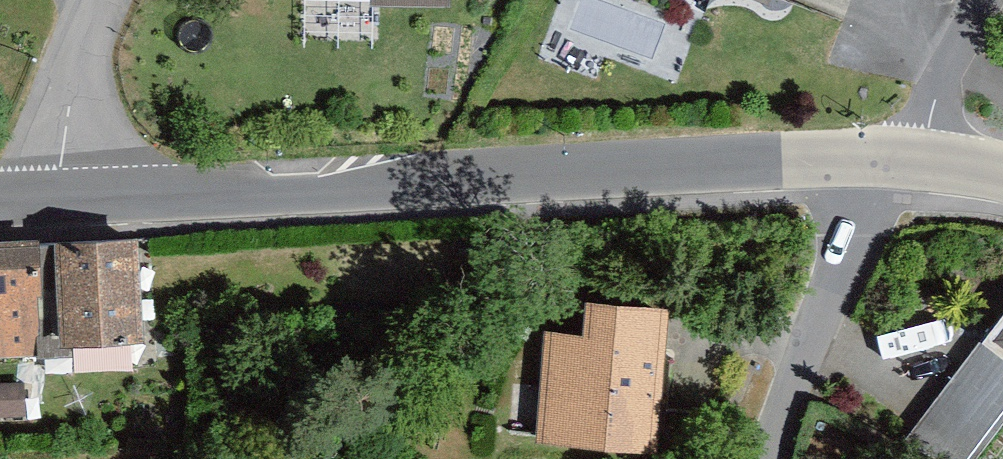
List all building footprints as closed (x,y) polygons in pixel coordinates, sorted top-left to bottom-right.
[(759,9),(763,0),(736,0),(759,9)] [(124,245),(40,251),(48,362),(132,356),(124,245)] [(0,250),(0,369),(39,366),(31,248),(0,250)] [(901,447),(918,458),(979,458),(1002,426),(1002,307),(901,447)] [(528,338),(518,457),(546,458),(639,458),(651,318),(566,311),(564,341),(528,338)]
